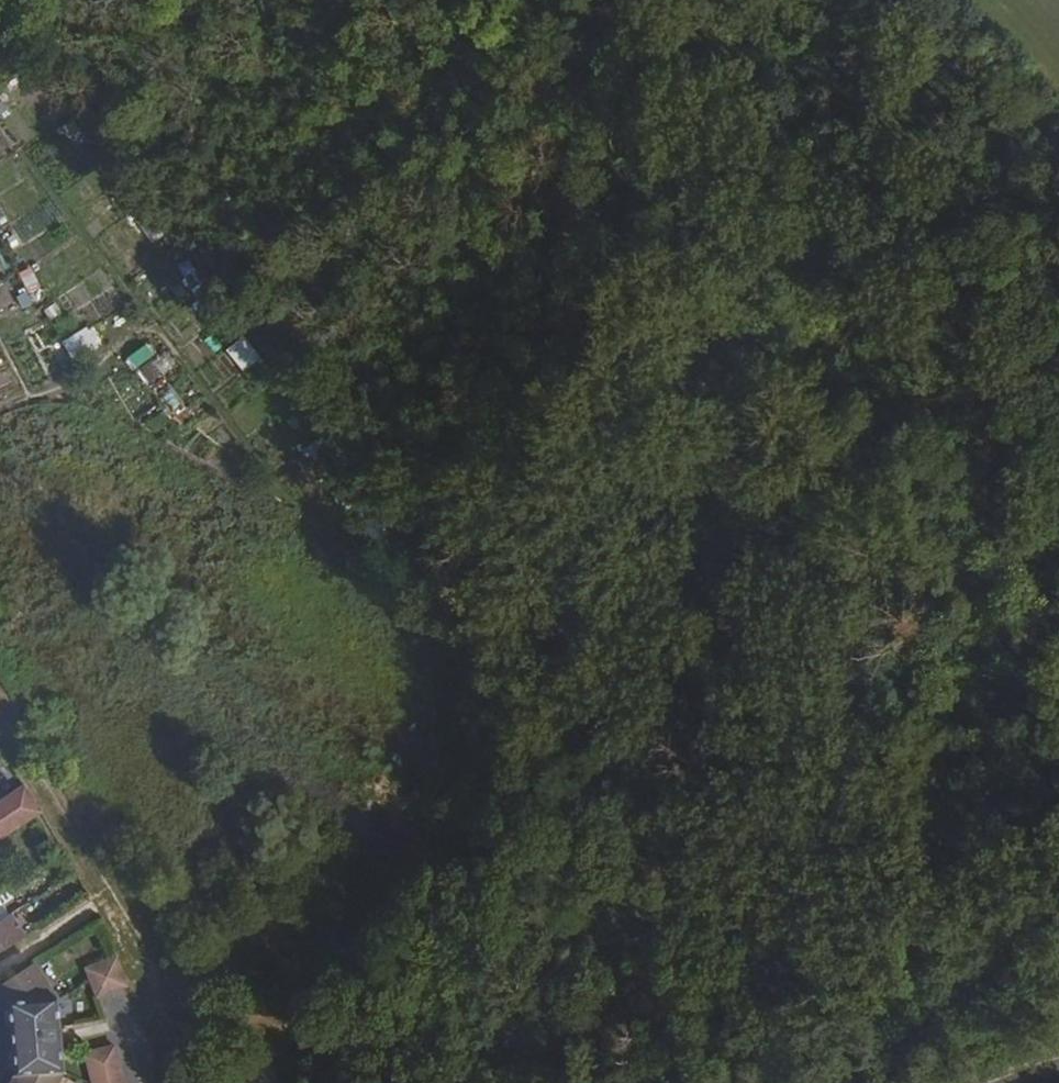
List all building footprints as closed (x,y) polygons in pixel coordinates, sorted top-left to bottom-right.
[(33,267),(20,270),(25,291),(38,288),(33,267)] [(88,325),(62,340),(74,361),(100,346),(88,325)] [(224,348),(242,371),(260,357),(243,334),(224,348)] [(43,814),(24,783),(0,797),(0,839),(43,814)] [(28,936),(14,913),(0,922),(0,954),(28,936)] [(129,986),(118,957),(87,969),(98,998),(129,986)] [(66,1071),(60,996),(39,961),(2,986),(12,1001),(18,1077),(15,1082),(60,1082),(66,1071)] [(115,1027),(86,1036),(99,1082),(130,1082),(115,1027)]
